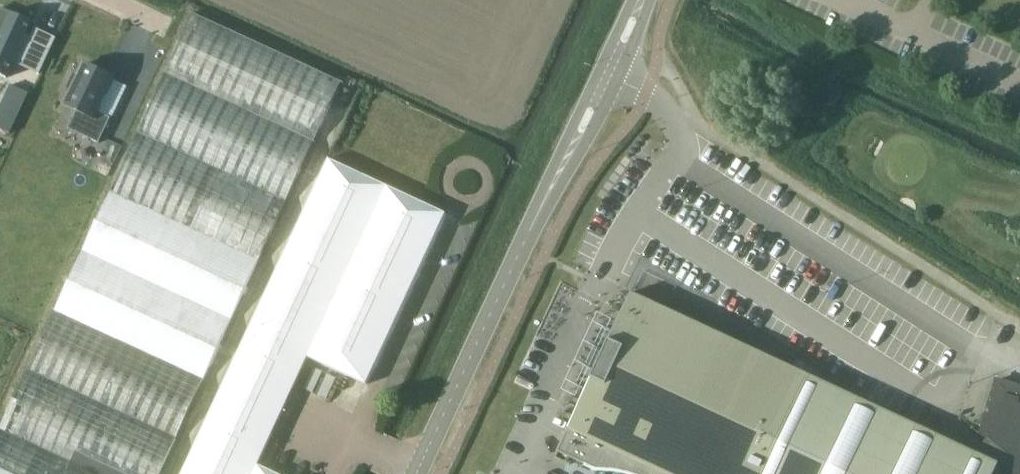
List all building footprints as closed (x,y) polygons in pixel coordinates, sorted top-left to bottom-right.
[(1,73),(1,72),(6,74),(4,77),(6,78),(14,61),(26,35),(32,22),(31,22),(30,22),(0,8),(0,72),(1,73)] [(340,82),(191,13),(0,426),(0,473),(159,473),(340,82)] [(26,35),(14,61),(39,73),(48,53),(40,49),(43,43),(26,35)] [(72,90),(65,105),(93,119),(85,137),(98,143),(110,118),(97,112),(114,78),(84,64),(78,77),(74,75),(68,88),(72,90)] [(11,85),(0,107),(18,116),(29,93),(11,85)] [(257,465),(307,358),(365,385),(444,213),(327,158),(181,473),(277,473),(257,465)] [(945,439),(631,293),(603,354),(593,350),(586,364),(596,369),(557,452),(596,470),(605,470),(614,471),(623,472),(629,473),(1003,473),(1003,472),(1003,470),(1004,468),(1006,467),(1000,456),(998,456),(996,455),(994,454),(993,452),(993,450),(994,448),(995,446),(987,440),(976,453),(945,439)] [(987,440),(995,446),(994,448),(993,450),(993,452),(994,454),(996,455),(998,456),(1000,456),(1006,467),(1004,468),(1003,470),(1003,472),(1003,473),(1019,473),(1019,389),(996,382),(980,434),(987,440)]
